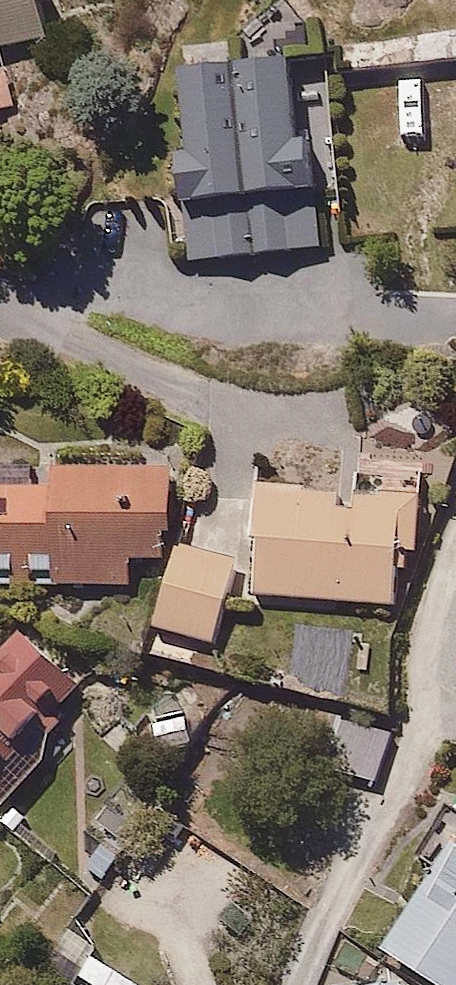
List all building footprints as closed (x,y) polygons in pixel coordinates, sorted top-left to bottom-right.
[(22,102),(10,41),(45,34),(38,0),(0,0),(0,107),(22,102)] [(335,69),(455,57),(455,6),(330,19),(335,69)] [(293,55),(187,64),(193,142),(176,143),(186,259),(321,248),(312,136),(300,137),(293,55)] [(408,82),(410,116),(455,113),(455,79),(408,82)] [(128,582),(128,557),(164,557),(164,446),(48,446),(47,490),(0,490),(0,582),(128,582)] [(252,595),(389,604),(392,552),(417,554),(421,495),(259,485),(252,595)] [(239,558),(174,544),(156,625),(220,639),(239,558)] [(40,769),(19,749),(77,691),(10,625),(0,635),(0,798),(6,804),(40,769)] [(400,724),(311,700),(301,736),(343,747),(335,776),(382,789),(400,724)] [(452,846),(383,950),(435,984),(455,984),(455,849),(452,846)]
